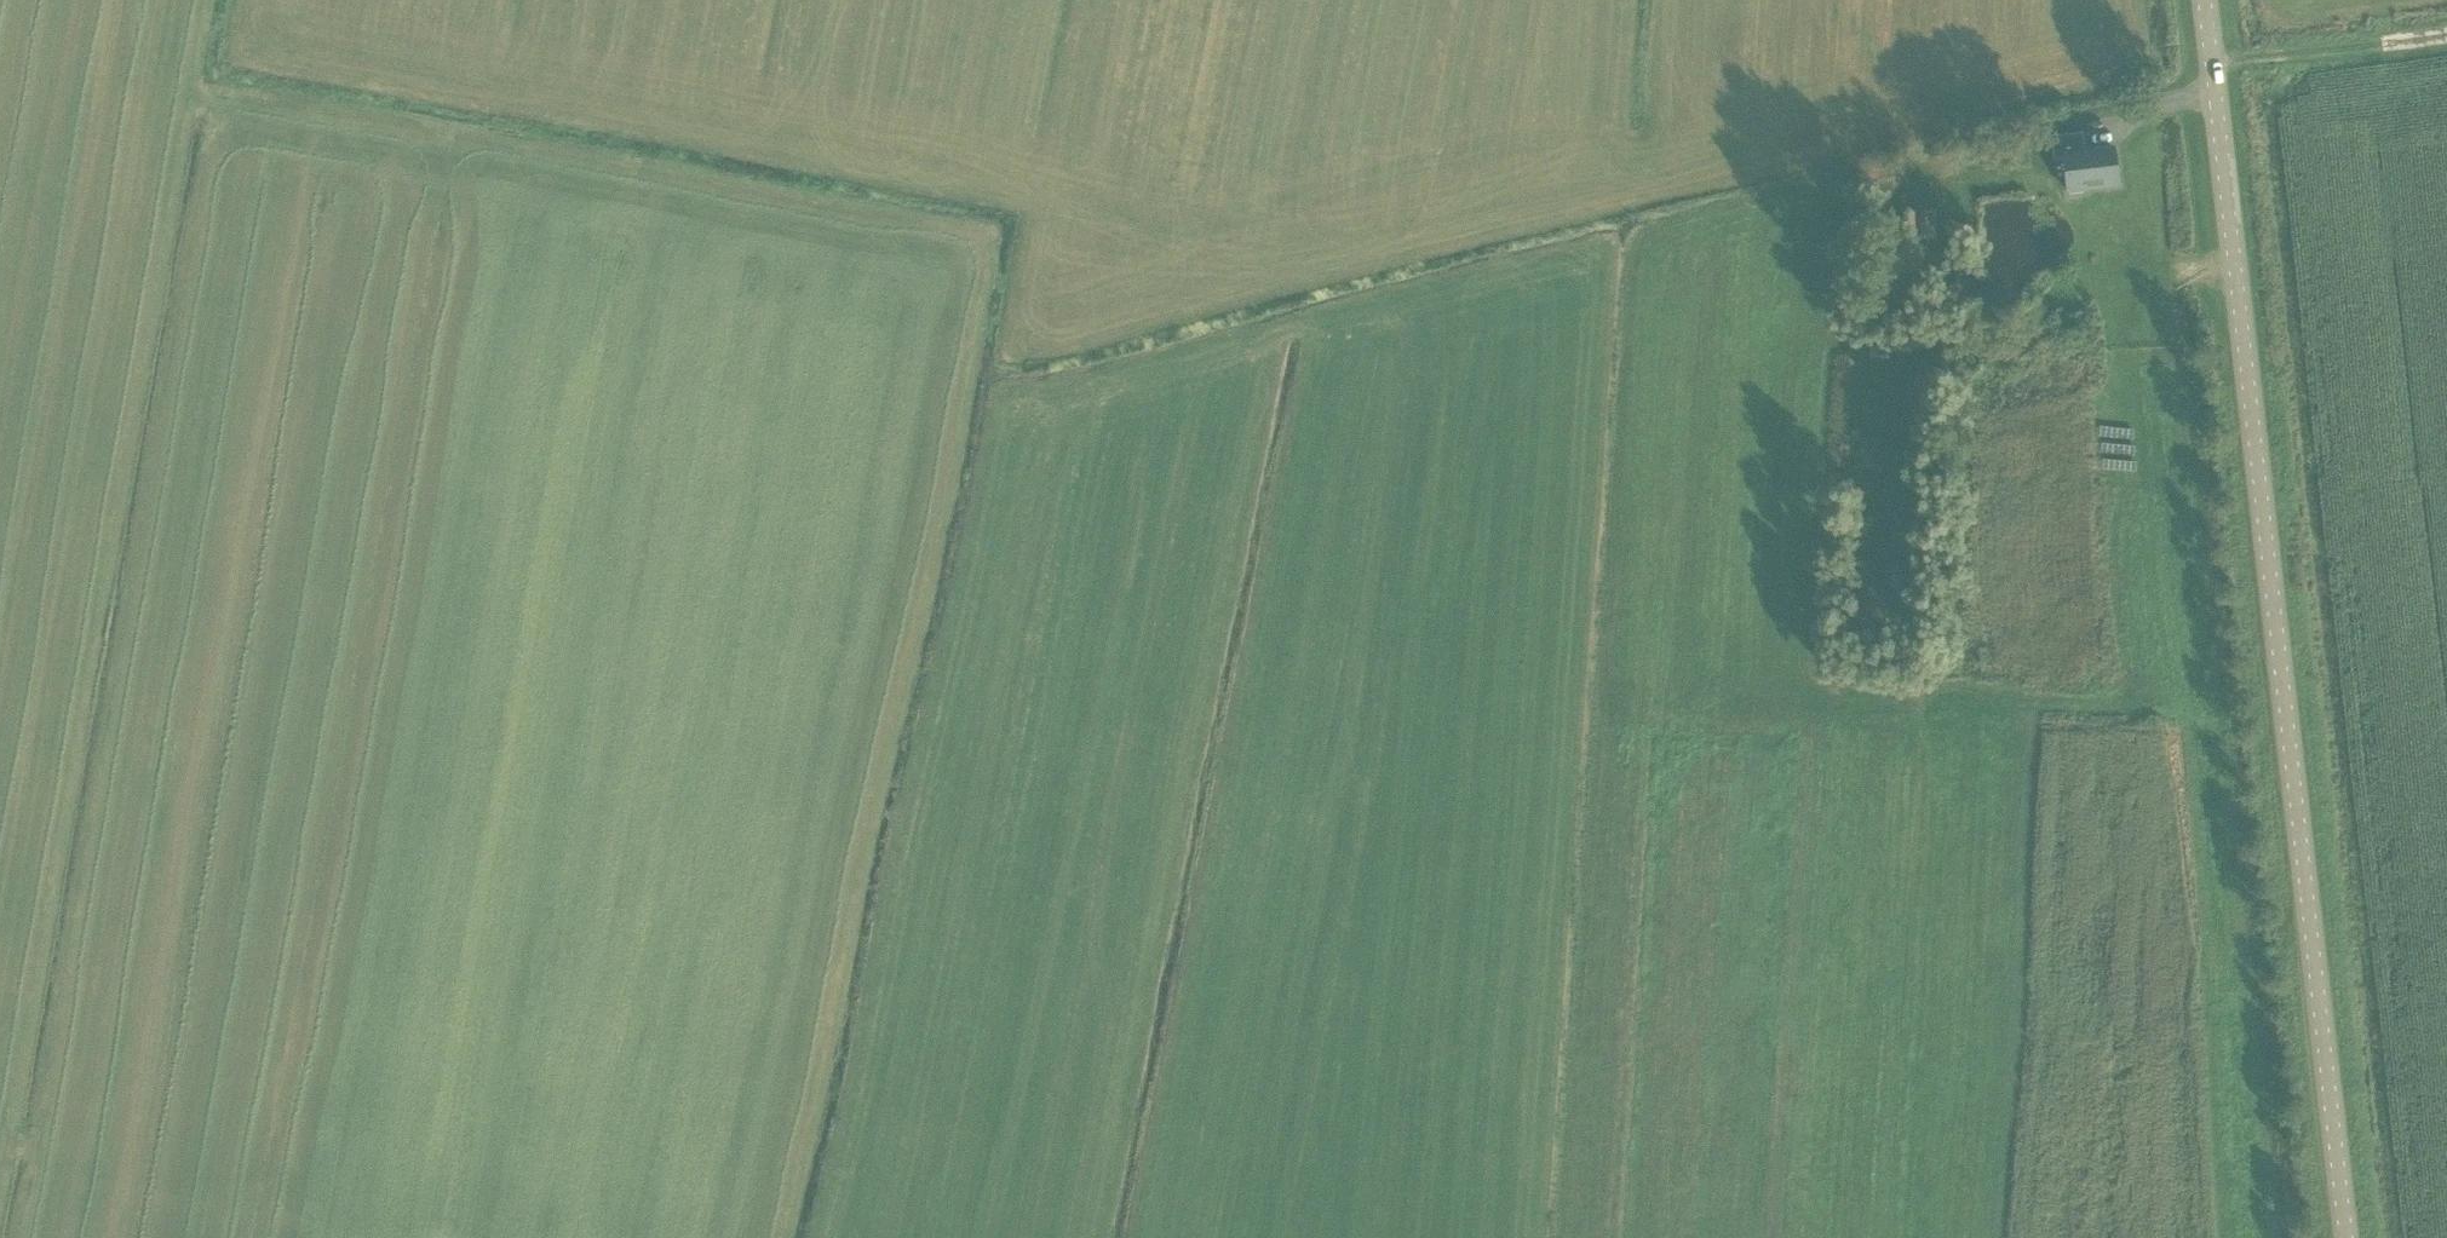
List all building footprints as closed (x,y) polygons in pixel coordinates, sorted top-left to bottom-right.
[(2084,138),(2056,141),(2057,162),(2066,161),(2069,198),(2084,196),(2083,194),(2119,191),(2116,155),(2086,158),(2084,138)]
